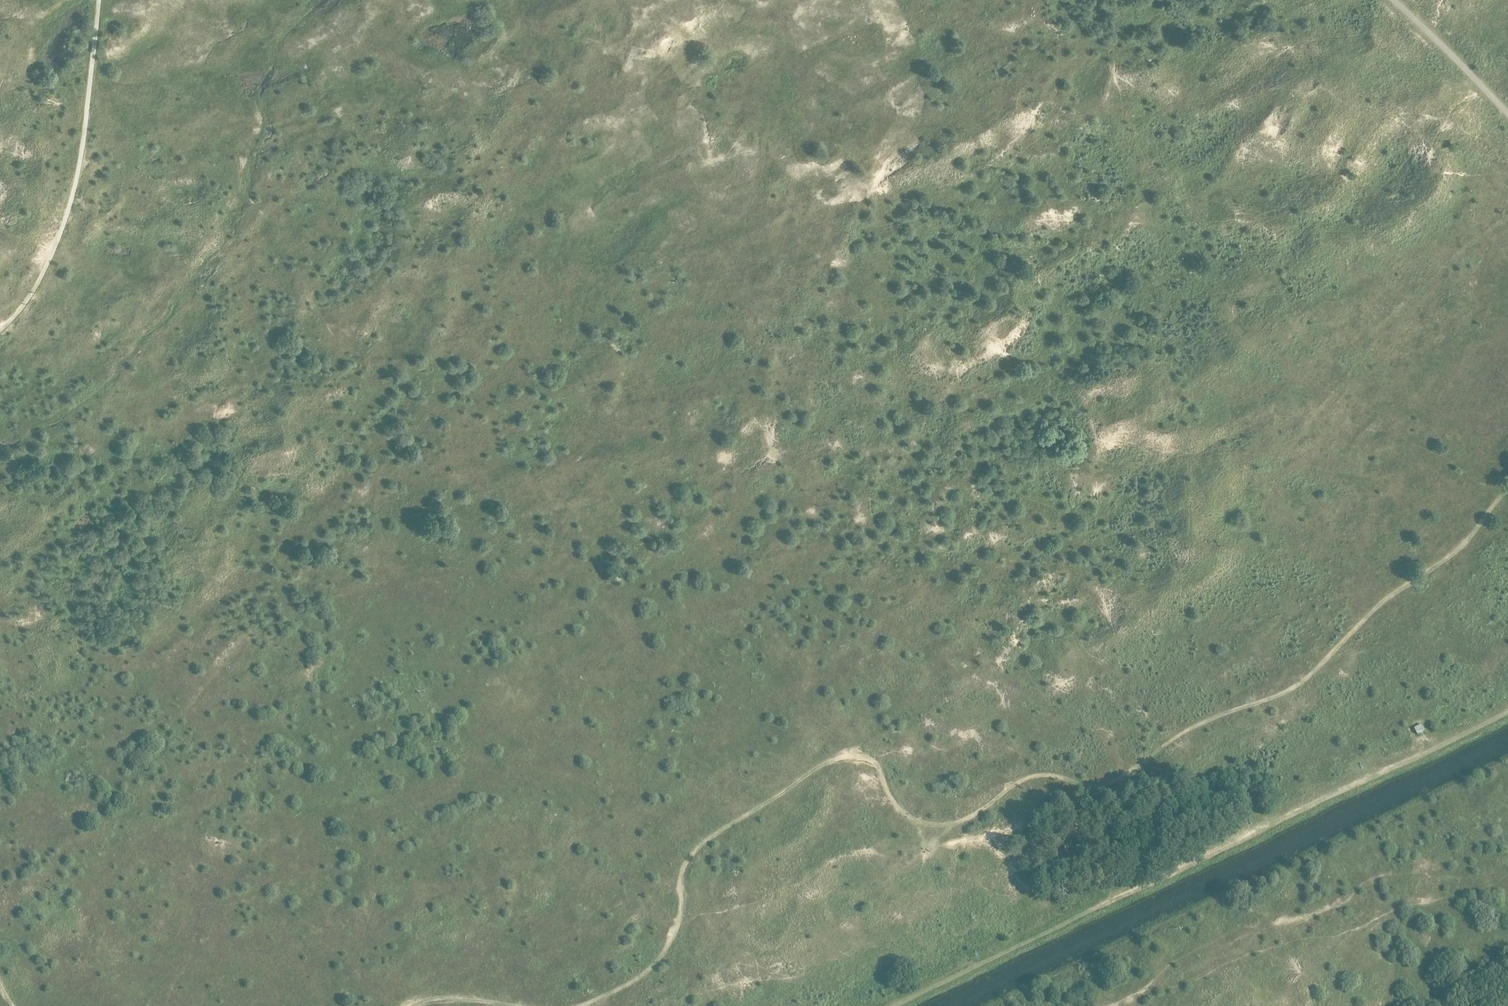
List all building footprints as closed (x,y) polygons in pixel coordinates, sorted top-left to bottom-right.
[(1422,724),(1414,727),(1417,734),(1425,730),(1422,724)]
